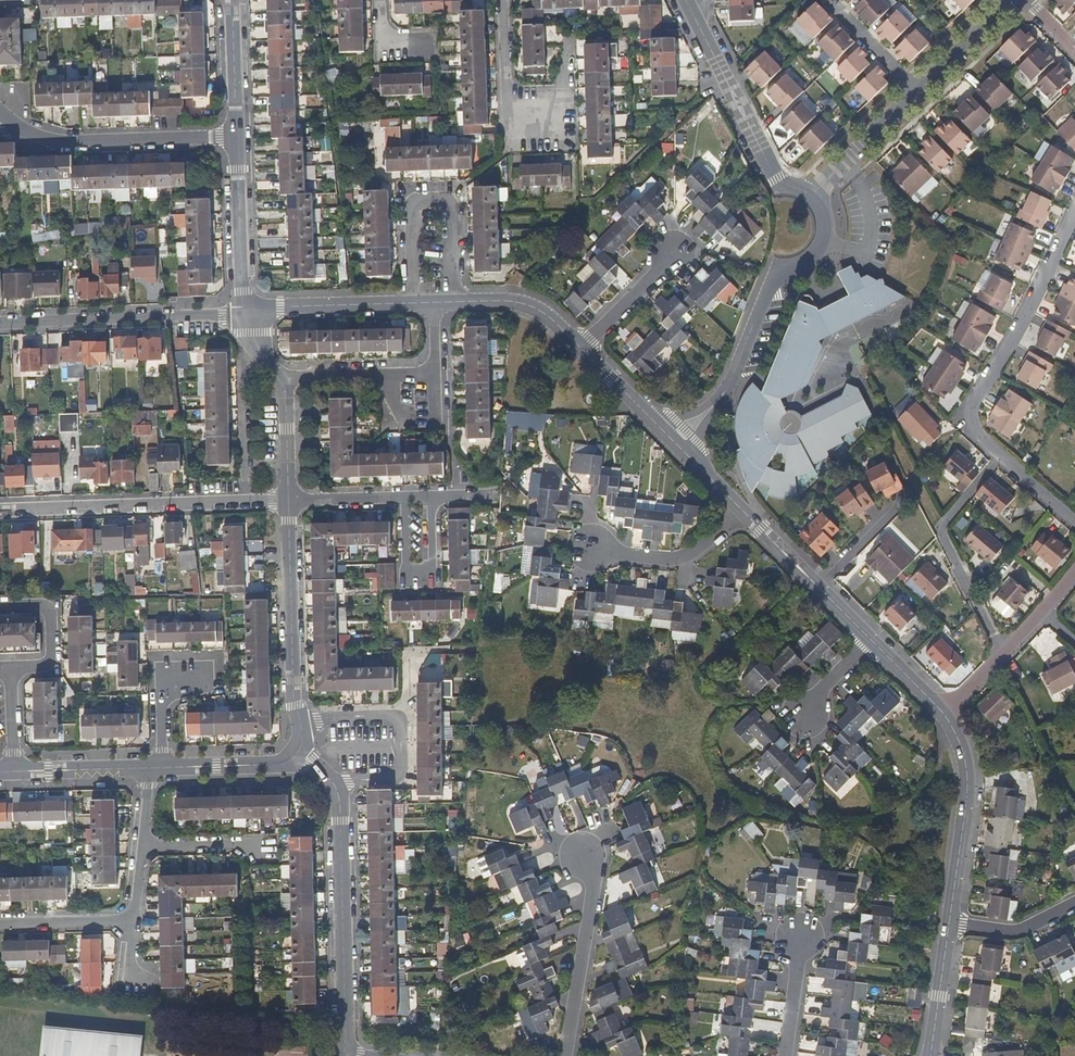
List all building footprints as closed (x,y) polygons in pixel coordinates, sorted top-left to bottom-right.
[(57,0),(43,0),(44,18),(58,18),(58,17),(57,0)] [(71,0),(57,0),(58,17),(58,18),(72,18),(71,0)] [(85,0),(71,0),(72,18),(86,17),(85,0)] [(99,0),(85,0),(86,17),(100,17),(99,0)] [(113,0),(99,0),(100,17),(114,17),(113,0)] [(127,0),(113,0),(114,17),(128,16),(127,0)] [(141,0),(127,0),(128,16),(142,16),(141,0)] [(156,0),(141,0),(142,16),(156,15),(156,0)] [(164,0),(156,0),(156,15),(156,20),(164,19),(164,0)] [(172,0),(164,0),(164,19),(172,19),(172,0)] [(180,0),(172,0),(172,19),(180,19),(180,16),(180,0)] [(291,0),(268,0),(269,12),(291,11),(291,0)] [(362,0),(339,0),(339,10),(362,9),(362,0)] [(423,0),(395,0),(396,14),(424,13),(423,0)] [(452,0),(423,0),(424,13),(445,12),(453,12),(452,0)] [(460,0),(452,0),(453,12),(461,12),(460,0)] [(542,0),(534,0),(534,9),(543,9),(542,0)] [(562,0),(542,0),(543,9),(563,9),(563,8),(563,7),(562,0)] [(591,0),(562,0),(563,7),(563,8),(583,8),(584,10),(591,10),(591,0)] [(619,0),(591,0),(591,10),(600,10),(600,7),(620,7),(619,0)] [(891,8),(883,0),(863,0),(854,10),(858,14),(861,12),(866,17),(863,20),(871,28),(882,17),(891,8)] [(963,11),(975,0),(952,0),(963,11)] [(1059,4),(1062,7),(1058,11),(1063,16),(1067,12),(1074,5),(1074,0),(1055,0),(1059,4)] [(814,40),(834,20),(828,14),(826,16),(821,10),(824,8),(817,2),(797,22),(814,40)] [(661,13),(661,5),(641,6),(641,14),(661,13)] [(753,20),(753,6),(732,7),(730,7),(730,20),(753,20)] [(901,7),(897,12),(911,26),(915,21),(901,7)] [(897,12),(896,13),(891,8),(882,17),(886,22),(876,33),(882,38),(884,37),(885,39),(891,45),(911,26),(897,12)] [(363,24),(362,9),(339,10),(339,24),(363,24)] [(543,17),(543,9),(534,9),(523,10),(523,18),(543,17)] [(292,25),(291,11),(269,12),(269,19),(269,26),(292,25)] [(485,27),(484,11),(461,12),(462,28),(485,27)] [(661,22),(661,13),(641,14),(641,23),(661,22)] [(204,29),(204,15),(180,16),(180,19),(181,30),(204,29)] [(544,46),(543,25),(543,17),(523,18),(524,46),(544,46)] [(21,42),(20,19),(6,20),(7,42),(21,42)] [(662,31),(661,22),(641,23),(641,32),(662,31)] [(363,38),(363,24),(339,24),(340,39),(363,38)] [(835,62),(856,43),(850,36),(848,38),(842,32),(843,30),(838,24),(818,44),(835,62)] [(292,39),(292,25),(269,26),(269,33),(270,40),(292,39)] [(485,41),(485,27),(462,28),(462,42),(485,41)] [(204,36),(204,29),(181,30),(181,45),(204,44),(204,36)] [(909,63),(929,45),(915,30),(894,51),(898,55),(899,54),(902,57),(909,63)] [(662,40),(662,31),(641,32),(642,41),(651,40),(662,40)] [(1032,45),(1036,41),(1031,35),(1027,39),(1024,37),(1018,31),(1000,48),(1014,63),(1022,55),(1032,45)] [(364,52),(363,38),(340,39),(341,52),(364,52)] [(293,53),(292,39),(270,40),(270,46),(270,53),(293,53)] [(675,54),(674,40),(663,40),(651,40),(652,55),(675,54)] [(486,55),(485,41),(462,42),(463,56),(486,55)] [(22,66),(21,42),(7,42),(7,50),(7,66),(22,66)] [(205,51),(204,44),(181,45),(182,58),(189,58),(205,57),(205,51)] [(619,59),(618,45),(586,46),(587,60),(609,59),(619,59)] [(1027,60),(1037,50),(1032,45),(1022,55),(1027,60)] [(545,74),(544,46),(524,46),(525,75),(545,74)] [(856,80),(870,66),(865,61),(862,58),(866,54),(860,48),(838,70),(851,84),(856,80)] [(1032,81),(1054,59),(1049,54),(1044,58),(1042,55),(1037,50),(1027,60),(1019,68),(1032,81)] [(783,69),(767,51),(746,70),(751,76),(753,74),(759,81),(757,83),(762,88),(783,69)] [(294,66),(293,53),(270,53),(270,60),(270,67),(294,66)] [(675,68),(675,54),(652,55),(652,69),(675,68)] [(486,69),(486,55),(463,56),(463,70),(486,69)] [(205,64),(205,57),(189,58),(182,58),(183,72),(205,71),(205,64)] [(610,73),(609,59),(587,60),(587,74),(610,73)] [(1050,100),(1069,80),(1064,75),(1061,72),(1066,68),(1061,63),(1036,86),(1050,100)] [(294,80),(294,66),(270,67),(271,74),(271,81),(294,80)] [(882,80),(879,76),(883,73),(878,67),(855,88),(868,102),(887,84),(882,80)] [(676,81),(675,68),(652,69),(653,82),(676,81)] [(487,83),(486,69),(463,70),(464,84),(487,83)] [(206,78),(205,71),(183,72),(183,87),(206,86),(206,78)] [(610,87),(610,73),(587,74),(588,88),(610,87)] [(753,74),(751,76),(757,83),(759,81),(753,74)] [(805,92),(788,74),(767,93),(772,98),(774,97),(780,103),(778,105),(784,111),(805,92)] [(431,98),(430,78),(422,78),(422,76),(401,77),(402,97),(423,96),(423,98),(431,98)] [(402,97),(401,77),(381,77),(381,80),(373,80),(374,100),(382,100),(382,97),(402,97)] [(1017,100),(998,79),(991,86),(994,89),(988,94),(985,91),(980,96),(1000,117),(1017,100)] [(294,94),(294,80),(271,81),(272,88),(272,95),(294,94)] [(677,95),(676,81),(653,82),(653,96),(677,95)] [(94,106),(93,83),(93,82),(79,83),(80,101),(80,106),(94,106)] [(66,107),(65,83),(51,84),(52,107),(59,107),(66,107)] [(80,101),(79,83),(65,83),(66,107),(72,106),(80,106),(80,101)] [(487,97),(487,83),(464,84),(464,98),(487,97)] [(52,107),(51,84),(38,84),(38,108),(45,108),(52,107)] [(206,99),(206,86),(183,87),(183,94),(184,100),(206,99)] [(988,94),(994,89),(991,86),(985,91),(988,94)] [(611,101),(610,87),(588,88),(589,102),(611,101)] [(152,116),(151,95),(151,92),(136,93),(136,107),(136,116),(152,116)] [(123,117),(122,93),(107,94),(108,110),(108,117),(116,117),(123,117)] [(136,116),(136,107),(136,93),(122,93),(123,117),(128,116),(136,116)] [(108,110),(107,94),(94,94),(94,106),(95,118),(108,117),(108,110)] [(176,115),(175,94),(167,95),(168,115),(176,115)] [(184,100),(183,94),(175,94),(176,115),(184,114),(184,100)] [(295,108),(294,94),(272,95),(272,102),(272,109),(295,108)] [(160,115),(159,95),(151,95),(152,116),(160,115)] [(168,115),(167,95),(159,95),(160,115),(168,115)] [(488,111),(487,97),(464,98),(465,112),(488,111)] [(774,97),(772,98),(778,105),(780,103),(774,97)] [(995,122),(974,100),(969,106),(972,110),(966,116),(963,112),(957,117),(978,138),(995,122)] [(611,115),(611,101),(589,102),(589,116),(611,115)] [(817,117),(804,103),(781,125),(786,130),(789,128),(792,130),(797,136),(817,117)] [(966,116),(972,110),(969,106),(963,112),(966,116)] [(295,122),(295,108),(272,109),(272,116),(272,123),(295,122)] [(482,135),(482,125),(488,125),(488,111),(465,112),(466,135),(482,135)] [(1056,132),(1074,151),(1074,114),(1056,132)] [(612,129),(611,115),(589,116),(590,130),(612,129)] [(296,136),(295,122),(272,123),(273,137),(280,137),(296,136)] [(834,135),(822,122),(799,143),(804,149),(807,146),(809,149),(814,154),(834,135)] [(975,146),(956,126),(951,132),(948,134),(943,130),(938,135),(961,159),(975,146)] [(613,143),(612,129),(590,130),(590,144),(613,143)] [(303,149),(303,136),(296,136),(280,137),(280,150),(303,149)] [(613,157),(613,143),(590,144),(591,158),(613,157)] [(1069,165),(1072,158),(1051,144),(1040,162),(1064,177),(1068,171),(1066,169),(1069,165)] [(16,162),(15,145),(0,146),(1,167),(16,167),(16,162)] [(957,166),(937,145),(931,151),(928,154),(924,149),(919,154),(927,162),(944,179),(957,166)] [(471,169),(470,146),(456,147),(457,170),(471,169)] [(444,170),(443,147),(429,148),(430,171),(444,170)] [(457,170),(456,147),(443,147),(444,170),(457,170)] [(416,172),(415,148),(401,149),(402,172),(416,172)] [(430,171),(429,148),(415,148),(416,172),(430,171)] [(304,164),(303,149),(280,150),(280,158),(281,165),(304,164)] [(402,172),(401,149),(386,150),(387,172),(402,172)] [(937,181),(915,158),(902,170),(906,175),(903,178),(899,174),(893,179),(908,195),(915,202),(937,181)] [(73,181),(73,171),(72,159),(58,160),(59,171),(59,182),(73,181)] [(59,182),(59,171),(58,160),(44,161),(45,183),(59,182)] [(45,183),(44,161),(29,162),(30,175),(31,184),(45,183)] [(31,184),(30,175),(29,162),(16,162),(16,167),(17,176),(17,184),(31,184)] [(1064,177),(1040,162),(1029,179),(1051,193),(1055,187),(1057,182),(1060,183),(1064,177)] [(187,187),(186,164),(171,165),(172,187),(187,187)] [(304,178),(304,164),(281,165),(281,171),(281,179),(304,178)] [(572,187),(571,167),(563,167),(563,164),(543,165),(543,169),(544,185),(564,185),(564,187),(572,187)] [(698,170),(712,183),(718,178),(704,164),(698,170)] [(172,187),(171,165),(166,165),(158,166),(159,188),(172,187)] [(544,185),(543,169),(543,165),(522,165),(522,169),(515,168),(515,188),(523,188),(523,186),(544,185)] [(145,189),(144,166),(137,167),(130,167),(131,190),(145,189)] [(159,188),(158,166),(149,166),(144,166),(145,189),(159,188)] [(131,190),(130,167),(122,168),(116,168),(117,190),(131,190)] [(103,185),(102,168),(94,169),(88,170),(89,183),(89,191),(103,191),(103,185)] [(117,190),(116,168),(109,168),(102,168),(103,185),(103,191),(117,190)] [(89,183),(88,170),(73,171),(73,181),(74,192),(89,191),(89,183)] [(705,190),(712,183),(698,170),(684,183),(692,190),(684,197),(691,204),(705,190)] [(305,192),(304,178),(281,179),(282,192),(288,192),(305,192)] [(665,203),(659,196),(665,190),(658,182),(637,203),(644,210),(658,223),(665,216),(658,210),(665,203)] [(205,194),(204,186),(187,187),(187,195),(205,194)] [(496,202),(496,188),(473,188),(473,203),(496,202)] [(720,204),(705,190),(691,204),(698,211),(692,218),(698,225),(713,211),(720,204)] [(312,205),(312,191),(305,192),(288,192),(289,206),(312,205)] [(389,205),(388,192),(365,192),(366,206),(389,205)] [(1050,201),(1030,192),(1028,195),(1044,212),(1046,212),(1048,208),(1050,201)] [(206,202),(205,194),(187,195),(187,203),(206,202)] [(1042,220),(1046,212),(1044,212),(1028,195),(1021,211),(1027,219),(1036,226),(1041,228),(1045,221),(1042,220)] [(637,203),(631,196),(616,210),(623,217),(636,230),(643,224),(637,218),(644,210),(637,203)] [(212,208),(212,201),(206,202),(187,203),(189,216),(213,215),(212,208)] [(497,216),(496,202),(473,203),(474,216),(497,216)] [(312,220),(312,205),(289,206),(289,214),(285,214),(285,221),(289,220),(312,220)] [(321,219),(320,205),(312,205),(312,220),(321,219)] [(389,219),(389,205),(366,206),(366,220),(389,219)] [(726,225),(713,211),(698,225),(691,233),(695,237),(699,239),(706,232),(712,239),(726,225)] [(1027,219),(1021,211),(1017,218),(1036,226),(1027,219)] [(213,223),(213,215),(189,216),(190,230),(213,229),(213,223)] [(497,230),(497,216),(474,216),(475,231),(494,230),(497,230)] [(622,245),(636,230),(623,217),(595,244),(602,251),(609,258),(615,252),(622,258),(629,251),(622,245)] [(753,237),(733,218),(726,225),(712,239),(719,245),(726,239),(739,251),(753,237)] [(390,234),(389,219),(366,220),(367,235),(390,234)] [(313,233),(312,220),(289,220),(289,227),(290,234),(313,233)] [(1031,240),(1034,233),(1012,223),(1003,241),(1026,251),(1031,240)] [(214,244),(213,229),(190,230),(190,245),(214,244)] [(498,244),(497,230),(494,230),(475,231),(475,245),(498,244)] [(314,247),(313,233),(290,234),(290,241),(290,248),(314,247)] [(390,247),(390,234),(367,235),(367,248),(390,247)] [(1030,253),(1035,242),(1031,240),(1026,251),(1030,253)] [(1021,262),(1026,251),(1003,241),(995,260),(1018,270),(1021,262)] [(215,250),(214,244),(190,245),(190,259),(215,257),(215,250)] [(499,258),(498,244),(475,245),(476,258),(499,258)] [(314,262),(314,247),(290,248),(290,255),(291,262),(314,262)] [(391,261),(390,247),(367,248),(368,262),(391,261)] [(99,299),(99,283),(100,283),(99,250),(93,250),(93,282),(96,282),(96,283),(90,283),(89,280),(79,280),(80,300),(99,299)] [(609,258),(602,251),(588,265),(594,271),(608,286),(615,279),(608,272),(616,264),(609,258)] [(1025,264),(1030,253),(1026,251),(1021,262),(1025,264)] [(157,257),(132,258),(132,278),(148,278),(148,282),(157,282),(157,257)] [(215,265),(215,257),(190,259),(191,272),(216,271),(215,265)] [(499,272),(499,258),(476,258),(476,272),(499,272)] [(391,275),(391,261),(368,262),(368,276),(391,275)] [(315,275),(314,262),(291,262),(291,276),(315,275)] [(109,276),(101,276),(102,299),(115,298),(115,294),(122,294),(122,288),(131,288),(130,272),(121,272),(120,263),(108,264),(109,276)] [(317,265),(317,282),(326,282),(326,265),(317,265)] [(715,296),(730,283),(716,270),(710,276),(703,270),(696,276),(715,296)] [(209,286),(216,286),(216,271),(191,272),(179,273),(180,297),(210,295),(209,286)] [(595,299),(608,286),(594,271),(584,282),(560,306),(562,307),(574,319),(588,306),(595,314),(602,307),(595,299)] [(61,295),(60,273),(35,273),(36,296),(61,295)] [(903,298),(885,288),(885,284),(884,281),(881,281),(877,283),(868,278),(862,280),(864,285),(861,286),(856,277),(856,276),(853,273),(848,273),(846,273),(843,276),(842,279),(843,283),(848,294),(850,299),(857,313),(874,305),(877,311),(903,298)] [(31,298),(31,274),(7,274),(7,275),(2,275),(2,279),(7,279),(7,298),(31,298)] [(1007,293),(1012,284),(993,274),(983,293),(980,299),(1001,310),(1004,302),(1003,302),(1007,293)] [(702,311),(715,296),(696,276),(688,284),(695,291),(689,297),(696,304),(702,311)] [(862,280),(860,276),(859,276),(856,277),(861,286),(864,285),(862,280)] [(1071,279),(1068,286),(1062,297),(1069,300),(1074,303),(1074,281),(1071,279)] [(1062,297),(1068,286),(1064,284),(1059,296),(1062,297)] [(675,325),(696,304),(689,297),(682,290),(668,304),(661,298),(655,304),(668,318),(675,325)] [(1057,309),(1062,297),(1059,296),(1054,307),(1057,309)] [(1069,300),(1062,297),(1057,309),(1054,316),(1074,326),(1074,303),(1069,300)] [(856,429),(855,423),(872,417),(857,391),(845,386),(839,400),(796,415),(791,411),(786,410),(782,409),(778,396),(797,389),(818,339),(814,334),(827,327),(819,313),(813,302),(810,299),(807,298),(806,298),(804,300),(801,302),(800,304),(800,305),(806,318),(775,389),(763,395),(754,385),(744,398),(737,412),(736,418),(735,430),(735,444),(739,449),(736,451),(738,460),(741,471),(745,481),(752,494),(762,485),(771,492),(768,501),(773,502),(778,503),(785,503),(793,501),(797,500),(793,474),(803,472),(807,470),(812,466),(811,459),(825,454),(824,448),(841,441),(839,436),(856,429)] [(818,339),(877,311),(874,305),(857,313),(850,299),(819,313),(827,327),(814,334),(818,339)] [(991,323),(994,317),(971,304),(962,320),(988,335),(991,329),(988,328),(991,323)] [(775,389),(806,318),(800,305),(763,395),(775,389)] [(675,325),(668,318),(662,324),(662,325),(655,333),(668,345),(674,352),(688,338),(675,325)] [(984,342),(988,335),(962,320),(952,340),(975,352),(978,345),(981,340),(984,342)] [(1063,339),(1067,330),(1065,329),(1047,320),(1042,328),(1045,330),(1040,338),(1036,347),(1054,357),(1063,339)] [(488,341),(488,328),(465,328),(466,342),(488,341)] [(389,354),(388,330),(374,331),(374,354),(389,354)] [(403,354),(402,330),(388,330),(389,354),(403,354)] [(360,346),(359,331),(345,332),(346,355),(360,354),(360,346)] [(374,354),(374,331),(359,331),(360,346),(360,354),(374,354)] [(318,356),(317,332),(303,333),(304,346),(304,356),(318,356)] [(332,355),(331,332),(317,332),(318,356),(332,355)] [(346,355),(345,332),(331,332),(332,355),(346,355)] [(633,352),(626,359),(647,379),(660,365),(654,359),(668,345),(655,333),(654,332),(640,345),(633,338),(626,345),(633,352)] [(304,346),(303,333),(290,333),(291,357),(304,356),(304,346)] [(142,336),(139,341),(140,361),(162,360),(161,340),(154,340),(149,336),(142,336)] [(188,347),(188,337),(177,338),(177,348),(188,347)] [(138,361),(138,338),(111,340),(111,356),(111,357),(116,356),(117,361),(138,361)] [(490,355),(488,341),(466,342),(466,356),(489,355),(490,355)] [(84,362),(84,343),(72,343),(72,349),(61,349),(62,363),(84,362)] [(108,363),(107,344),(97,345),(97,343),(86,344),(86,363),(84,363),(85,373),(90,373),(89,366),(99,366),(100,363),(108,363)] [(48,366),(48,351),(39,351),(38,349),(32,349),(31,351),(22,352),(23,372),(48,371),(48,366)] [(962,371),(967,365),(945,350),(934,367),(944,373),(956,381),(962,371)] [(59,366),(58,351),(48,351),(48,366),(59,366)] [(186,367),(183,351),(176,351),(178,367),(186,367)] [(1046,370),(1050,363),(1038,356),(1030,352),(1025,361),(1028,362),(1024,369),(1019,379),(1035,389),(1046,370)] [(228,366),(228,353),(207,353),(207,366),(228,366)] [(489,369),(489,355),(466,356),(467,370),(489,369)] [(229,381),(228,366),(207,366),(207,381),(229,381)] [(948,392),(956,381),(944,373),(934,367),(922,385),(943,400),(948,392)] [(490,383),(489,369),(467,370),(467,384),(490,383)] [(959,383),(966,373),(962,371),(956,381),(959,383)] [(229,394),(229,381),(207,381),(207,394),(229,394)] [(952,394),(959,383),(956,381),(948,392),(952,394)] [(490,397),(490,383),(467,384),(467,398),(490,397)] [(1030,403),(1008,389),(1004,395),(1002,399),(1000,398),(995,405),(1019,420),(1030,403)] [(599,400),(590,393),(582,401),(590,409),(599,400)] [(229,408),(229,394),(207,394),(208,408),(229,408)] [(491,411),(490,397),(467,398),(467,412),(491,411)] [(354,414),(354,400),(330,401),(330,415),(354,414)] [(141,412),(140,401),(122,402),(122,412),(132,412),(134,412),(141,412)] [(915,401),(898,420),(920,444),(923,441),(927,445),(929,446),(942,434),(936,428),(939,426),(915,401)] [(1008,438),(1019,420),(995,405),(990,412),(993,413),(990,418),(986,423),(1008,438)] [(229,421),(229,408),(208,408),(208,421),(229,421)] [(157,426),(157,411),(154,411),(148,411),(141,412),(134,412),(132,412),(133,435),(151,434),(150,426),(157,426)] [(491,425),(491,411),(467,412),(468,426),(491,425)] [(78,414),(58,415),(59,434),(78,433),(78,414)] [(355,428),(354,414),(330,415),(331,429),(355,428)] [(15,434),(14,417),(4,417),(5,434),(15,434)] [(229,435),(229,421),(208,421),(207,421),(208,435),(229,435)] [(492,439),(491,425),(468,426),(468,440),(492,439)] [(355,442),(355,428),(331,429),(331,443),(355,442)] [(230,449),(229,435),(208,435),(208,449),(230,449)] [(355,456),(355,442),(331,443),(332,456),(355,456)] [(180,472),(180,448),(158,448),(159,475),(170,474),(171,472),(180,472)] [(603,457),(603,451),(574,448),(573,453),(603,457)] [(229,463),(230,449),(208,449),(209,463),(229,463)] [(971,469),(974,465),(956,450),(943,467),(961,482),(955,487),(962,493),(978,475),(971,469)] [(599,486),(603,457),(573,453),(573,455),(568,455),(567,463),(572,464),(571,473),(590,475),(589,485),(599,486)] [(25,487),(25,468),(23,468),(23,466),(22,465),(19,466),(18,465),(16,466),(16,468),(14,468),(12,468),(11,468),(11,467),(12,465),(12,454),(6,454),(6,475),(7,486),(7,488),(25,487)] [(416,476),(415,454),(401,455),(402,477),(416,476)] [(430,476),(430,454),(415,454),(416,476),(430,476)] [(444,475),(443,454),(430,454),(430,476),(444,475)] [(60,455),(33,456),(34,479),(60,478),(60,455)] [(374,477),(374,455),(360,456),(360,478),(374,477)] [(388,477),(387,455),(374,455),(374,477),(388,477)] [(402,477),(401,455),(387,455),(388,477),(402,477)] [(346,478),(345,456),(332,456),(332,478),(346,478)] [(360,478),(360,456),(355,456),(345,456),(346,478),(360,478)] [(108,484),(107,464),(98,464),(98,458),(85,459),(86,481),(95,480),(96,485),(108,484)] [(884,461),(865,472),(876,493),(882,490),(886,497),(904,487),(897,473),(892,476),(884,461)] [(134,484),(134,462),(112,463),(113,484),(134,484)] [(551,470),(542,469),(538,497),(538,498),(568,501),(569,492),(559,491),(560,481),(550,480),(551,470)] [(158,492),(157,474),(149,474),(150,492),(158,492)] [(618,487),(620,479),(600,476),(599,486),(598,495),(607,496),(606,506),(616,507),(618,487)] [(874,503),(861,484),(850,492),(849,490),(835,500),(848,518),(855,513),(860,509),(862,512),(874,503)] [(996,484),(982,500),(1001,517),(1015,500),(996,484)] [(633,529),(635,509),(636,500),(630,499),(632,488),(618,487),(616,507),(615,517),(624,518),(623,528),(633,529)] [(567,511),(568,501),(538,498),(536,517),(555,520),(556,510),(567,511)] [(702,518),(704,508),(675,505),(674,514),(672,534),(681,535),(682,525),(691,526),(693,517),(702,518)] [(651,541),(654,512),(635,509),(633,529),(642,530),(641,539),(651,541)] [(672,534),(674,514),(654,512),(651,541),(660,542),(662,533),(672,534)] [(840,530),(824,514),(800,537),(821,558),(832,547),(827,543),(831,539),(840,530)] [(542,547),(545,528),(555,529),(555,520),(536,517),(526,516),(522,545),(532,546),(542,547)] [(469,535),(468,521),(449,521),(449,536),(469,535)] [(362,546),(362,523),(348,524),(349,547),(362,546)] [(377,546),(376,523),(362,523),(362,546),(377,546)] [(391,546),(390,523),(376,523),(377,546),(391,546)] [(334,538),(334,524),(311,525),(311,538),(334,538)] [(349,547),(348,524),(334,524),(334,538),(334,547),(349,547)] [(978,525),(963,541),(989,563),(1003,547),(978,525)] [(183,526),(167,526),(167,550),(178,550),(177,545),(184,545),(183,526)] [(149,548),(148,527),(136,527),(136,555),(135,555),(135,578),(140,577),(140,555),(146,555),(146,548),(149,548)] [(243,541),(243,527),(224,527),(225,542),(243,541)] [(119,528),(103,529),(104,549),(119,549),(119,528)] [(102,555),(102,531),(81,532),(81,536),(76,537),(76,532),(70,533),(71,552),(92,551),(93,556),(102,555)] [(1042,531),(1029,547),(1054,569),(1069,551),(1051,535),(1049,537),(1042,531)] [(40,550),(39,533),(23,534),(23,536),(11,536),(11,559),(24,558),(24,554),(35,554),(35,550),(40,550)] [(71,552),(70,533),(53,533),(54,553),(71,552)] [(891,583),(914,560),(887,533),(876,544),(880,547),(875,552),(864,562),(875,573),(878,569),(891,583)] [(469,551),(469,535),(449,536),(450,551),(469,551)] [(335,551),(334,547),(334,538),(311,538),(312,552),(335,551)] [(836,544),(831,539),(827,543),(832,547),(836,544)] [(244,551),(243,541),(225,542),(225,556),(244,556),(244,551)] [(880,547),(876,544),(871,549),(875,552),(880,547)] [(166,561),(165,546),(156,547),(156,562),(166,561)] [(550,568),(552,548),(542,547),(532,546),(529,576),(538,577),(558,579),(559,569),(550,568)] [(335,566),(335,551),(312,552),(312,567),(335,566)] [(469,565),(469,551),(450,551),(450,565),(469,565)] [(745,582),(748,553),(738,551),(737,561),(727,560),(726,569),(718,568),(716,578),(735,580),(745,582)] [(199,572),(197,553),(179,554),(180,572),(199,572)] [(244,571),(244,556),(225,556),(226,571),(244,571)] [(397,572),(396,564),(380,564),(378,565),(378,573),(397,572)] [(927,564),(912,579),(933,600),(948,585),(927,564)] [(470,592),(469,565),(450,565),(451,581),(456,581),(456,592),(470,592)] [(336,579),(335,566),(312,567),(313,580),(336,579)] [(245,585),(244,571),(226,571),(227,585),(244,585),(245,585)] [(397,580),(397,572),(378,573),(379,581),(397,580)] [(732,609),(735,580),(716,578),(706,576),(705,586),(715,587),(713,607),(732,609)] [(1009,615),(1021,601),(1019,600),(1022,597),(1027,590),(1011,576),(991,601),(991,604),(1006,616),(1009,615)] [(555,607),(557,589),(566,589),(567,580),(558,579),(538,577),(535,605),(555,607)] [(336,593),(336,579),(313,580),(313,594),(336,593)] [(653,610),(655,591),(646,590),(647,580),(637,579),(635,588),(617,586),(614,606),(633,608),(632,617),(642,618),(643,609),(653,610)] [(397,589),(397,580),(379,581),(379,589),(397,589)] [(136,596),(136,582),(127,582),(127,596),(136,596)] [(245,594),(245,585),(244,585),(227,585),(227,586),(227,593),(245,594)] [(614,606),(617,586),(606,585),(605,594),(596,593),(594,612),(613,615),(614,606)] [(594,612),(596,593),(585,591),(584,601),(575,601),(573,619),(574,619),(587,621),(593,621),(594,612)] [(671,621),(673,602),(665,601),(666,592),(655,591),(653,610),(652,620),(671,621)] [(269,614),(269,593),(266,593),(248,594),(247,594),(249,615),(269,614)] [(337,608),(336,593),(313,594),(314,608),(337,608)] [(899,598),(883,615),(901,632),(906,627),(917,617),(899,598)] [(462,619),(461,600),(437,601),(438,620),(462,619)] [(438,620),(437,601),(423,602),(423,621),(438,620)] [(471,619),(470,601),(462,601),(462,619),(471,619)] [(410,621),(409,602),(394,602),(394,621),(410,621)] [(423,621),(423,602),(409,602),(410,621),(423,621)] [(671,621),(670,631),(699,635),(702,616),(682,613),(684,603),(673,602),(671,621)] [(337,621),(337,608),(314,608),(314,622),(337,621)] [(270,627),(269,614),(249,615),(249,628),(270,627)] [(928,628),(917,617),(906,627),(910,631),(913,627),(921,635),(928,628)] [(94,632),(94,619),(71,619),(71,633),(94,632)] [(35,620),(0,620),(0,650),(28,650),(35,650),(36,656),(42,656),(41,640),(35,640),(35,620)] [(173,643),(173,626),(159,626),(159,621),(147,621),(148,642),(159,642),(159,643),(173,643)] [(338,635),(337,621),(314,622),(314,636),(338,635)] [(225,641),(225,624),(201,625),(202,642),(225,641)] [(188,642),(188,625),(173,626),(173,643),(188,642)] [(202,642),(201,625),(188,625),(188,642),(202,642)] [(270,641),(270,627),(249,628),(250,642),(270,641)] [(837,656),(830,649),(836,642),(823,629),(796,656),(809,669),(823,656),(830,662),(837,656)] [(95,646),(94,632),(71,633),(71,647),(95,646)] [(118,633),(118,641),(137,641),(137,633),(118,633)] [(338,650),(338,635),(314,636),(315,650),(338,650)] [(947,639),(932,655),(946,669),(947,669),(962,655),(947,639)] [(270,655),(270,641),(250,642),(250,656),(270,655)] [(139,665),(138,643),(120,643),(120,650),(107,650),(107,652),(108,667),(120,666),(139,665)] [(95,660),(95,646),(71,647),(72,661),(95,660)] [(809,669),(796,656),(789,649),(768,670),(781,683),(795,669),(803,676),(809,669)] [(339,663),(338,650),(315,650),(315,664),(339,663)] [(271,668),(270,655),(250,656),(250,669),(271,668)] [(951,673),(966,659),(962,655),(947,669),(951,673)] [(1064,655),(1050,662),(1052,665),(1048,667),(1050,673),(1042,677),(1053,699),(1074,688),(1074,678),(1064,655)] [(95,673),(95,660),(72,661),(72,674),(95,673)] [(768,670),(761,662),(740,683),(754,697),(768,683),(775,690),(781,683),(768,670)] [(339,678),(339,669),(339,663),(315,664),(316,679),(339,678)] [(139,687),(139,665),(120,666),(121,688),(139,687)] [(368,691),(368,667),(353,668),(354,691),(368,691)] [(382,690),(381,667),(368,667),(368,691),(382,690)] [(395,690),(395,667),(381,667),(382,690),(395,690)] [(272,682),(271,668),(250,669),(251,683),(272,682)] [(354,691),(353,668),(339,669),(339,678),(339,691),(354,691)] [(339,691),(339,678),(316,679),(316,692),(339,691)] [(272,695),(272,682),(251,683),(251,696),(272,695)] [(442,698),(442,684),(419,684),(419,698),(442,698)] [(58,699),(57,685),(38,686),(37,700),(58,699)] [(1017,704),(998,685),(977,706),(995,725),(1017,704)] [(272,710),(272,695),(251,696),(252,710),(259,710),(272,710)] [(850,738),(871,717),(857,704),(853,700),(851,697),(843,704),(850,711),(836,724),(843,731),(844,731),(850,738)] [(878,724),(898,705),(891,697),(885,704),(878,697),(871,704),(864,697),(857,704),(871,717),(876,724),(878,724)] [(442,712),(442,698),(419,698),(419,712),(442,712)] [(58,713),(58,699),(37,700),(38,714),(58,713)] [(260,731),(259,710),(252,710),(246,711),(246,731),(260,731)] [(273,731),(272,710),(259,710),(260,731),(273,731)] [(754,710),(733,731),(747,744),(754,737),(768,751),(781,738),(768,724),(774,717),(768,711),(761,717),(754,710)] [(232,732),(231,711),(218,712),(219,732),(232,732)] [(246,731),(246,711),(231,711),(232,732),(246,731)] [(205,733),(204,712),(189,713),(190,733),(205,733)] [(219,732),(218,712),(204,712),(205,733),(219,732)] [(442,726),(442,712),(419,712),(419,726),(442,726)] [(59,727),(58,713),(38,714),(38,728),(59,727)] [(126,737),(126,717),(112,718),(113,738),(126,737)] [(140,737),(140,717),(126,717),(126,737),(140,737)] [(856,744),(876,724),(871,717),(850,738),(856,744)] [(98,739),(97,718),(85,718),(85,740),(98,739)] [(113,738),(112,718),(97,718),(98,739),(113,738)] [(442,740),(442,726),(419,726),(419,740),(442,740)] [(59,740),(59,727),(38,728),(39,740),(59,740)] [(850,765),(863,752),(856,744),(850,738),(844,731),(843,731),(836,738),(842,745),(836,751),(850,765)] [(775,772),(788,759),(781,751),(788,744),(781,738),(768,751),(761,758),(775,772)] [(442,754),(442,740),(419,740),(419,754),(442,754)] [(836,792),(856,772),(850,765),(836,751),(829,759),(836,765),(822,779),(836,792)] [(856,772),(870,759),(863,752),(850,765),(856,772)] [(442,768),(442,754),(419,754),(419,768),(442,768)] [(815,786),(802,772),(809,765),(802,758),(795,766),(788,759),(775,772),(781,778),(774,786),(781,793),(788,786),(802,799),(815,786)] [(442,782),(442,768),(419,768),(419,782),(442,782)] [(567,780),(563,771),(546,779),(549,788),(553,797),(563,793),(566,802),(575,799),(567,780)] [(615,792),(611,783),(620,780),(616,771),(590,782),(597,800),(601,809),(610,805),(606,796),(615,792)] [(597,800),(590,782),(586,772),(567,780),(575,799),(584,795),(588,803),(597,800)] [(441,796),(442,782),(419,782),(418,789),(418,796),(441,796)] [(1014,820),(1017,798),(1014,797),(1014,790),(993,787),(991,803),(998,804),(997,808),(994,809),(994,815),(996,816),(996,817),(1014,820)] [(553,797),(549,788),(531,796),(535,805),(543,823),(551,818),(548,810),(557,806),(553,797)] [(391,804),(391,790),(368,791),(368,805),(391,804)] [(273,818),(273,797),(259,798),(260,818),(273,818)] [(287,817),(286,797),(273,797),(273,818),(287,817)] [(246,819),(246,798),(232,799),(232,819),(246,819)] [(260,818),(259,798),(246,798),(246,819),(260,818)] [(232,819),(232,799),(218,800),(219,817),(219,820),(232,819)] [(219,817),(218,800),(205,800),(205,801),(205,820),(219,820),(219,817)] [(191,821),(190,801),(177,801),(177,822),(191,821)] [(205,820),(205,801),(190,801),(191,821),(205,820)] [(115,816),(115,802),(94,802),(95,817),(113,816),(115,816)] [(652,829),(640,802),(622,810),(630,828),(621,831),(625,840),(643,833),(652,829)] [(68,822),(68,804),(45,805),(45,819),(45,823),(68,822)] [(392,819),(391,804),(368,805),(368,820),(392,819)] [(15,805),(0,806),(0,824),(16,824),(15,805)] [(45,819),(45,805),(15,805),(16,824),(45,823),(45,819)] [(543,823),(535,805),(509,815),(517,834),(534,827),(538,835),(547,831),(543,823)] [(115,830),(115,816),(113,816),(95,817),(96,830),(115,830)] [(1011,842),(1014,820),(996,817),(995,819),(993,820),(992,826),(994,828),(994,831),(987,830),(985,846),(1006,849),(1007,841),(1011,842)] [(392,833),(392,819),(368,820),(369,834),(392,833)] [(752,820),(741,829),(753,842),(764,832),(752,820)] [(116,843),(115,830),(96,830),(96,843),(116,843)] [(392,847),(392,833),(369,834),(369,847),(392,847)] [(655,859),(643,833),(625,840),(616,844),(620,853),(629,849),(637,867),(646,864),(655,859)] [(311,853),(311,840),(289,841),(289,854),(311,853)] [(117,857),(116,843),(96,843),(96,858),(117,857)] [(1006,879),(1009,858),(1005,857),(1006,849),(985,846),(983,862),(990,864),(989,868),(986,868),(986,874),(988,876),(987,877),(1006,879)] [(393,861),(392,847),(369,847),(370,862),(393,861)] [(502,850),(484,858),(492,876),(493,875),(501,872),(518,864),(515,855),(506,859),(502,850)] [(311,867),(311,853),(289,854),(290,868),(311,867)] [(117,871),(117,857),(96,858),(97,872),(117,871)] [(492,876),(484,858),(477,861),(484,879),(492,876)] [(818,871),(820,861),(800,859),(797,878),(796,888),(806,889),(808,879),(817,881),(818,871)] [(1067,864),(1074,881),(1074,860),(1067,864)] [(393,875),(393,861),(370,862),(370,875),(393,875)] [(501,872),(493,875),(501,893),(508,890),(517,886),(535,878),(532,869),(522,874),(518,864),(501,872)] [(657,890),(646,864),(637,867),(618,875),(622,884),(631,880),(639,898),(657,890)] [(312,881),(311,867),(290,868),(290,882),(312,881)] [(117,885),(117,871),(97,872),(98,886),(117,885)] [(836,883),(837,873),(818,871),(817,881),(816,890),(826,891),(825,901),(834,902),(836,883)] [(394,889),(393,875),(370,875),(370,890),(394,889)] [(235,897),(234,876),(221,877),(221,898),(235,897)] [(535,878),(517,886),(525,904),(534,900),(552,893),(548,883),(544,885),(540,876),(535,878)] [(796,888),(797,878),(778,876),(777,885),(775,904),(784,905),(785,896),(795,897),(796,888)] [(57,892),(57,877),(42,878),(43,891),(43,899),(57,899),(57,892)] [(70,898),(70,877),(57,877),(57,892),(57,899),(70,898)] [(209,877),(195,877),(181,878),(181,892),(181,899),(209,898),(209,877)] [(221,898),(221,877),(209,877),(209,898),(221,898)] [(1009,910),(1012,888),(1008,888),(1009,880),(1006,879),(987,877),(985,893),(992,894),(992,898),(989,899),(988,905),(991,906),(990,908),(1009,910)] [(29,900),(28,878),(14,879),(15,900),(29,900)] [(43,891),(42,878),(28,878),(29,900),(43,899),(43,891)] [(181,892),(181,878),(160,879),(160,893),(181,892)] [(14,879),(0,879),(0,881),(0,884),(1,900),(15,900),(14,879)] [(312,895),(312,881),(290,882),(291,896),(312,895)] [(775,904),(777,885),(748,881),(747,891),(756,892),(755,902),(765,903),(764,912),(774,913),(775,904)] [(853,904),(855,885),(836,883),(834,902),(833,912),(842,913),(843,903),(853,904)] [(394,903),(394,889),(370,890),(371,904),(394,903)] [(181,899),(181,892),(160,893),(160,906),(182,905),(181,899)] [(568,906),(565,898),(556,901),(552,893),(534,900),(541,918),(559,910),(568,906)] [(313,909),(312,895),(291,896),(292,910),(313,909)] [(861,916),(860,925),(880,928),(890,929),(893,902),(873,900),(871,917),(861,916)] [(395,917),(394,903),(371,904),(371,918),(395,917)] [(182,919),(182,905),(160,906),(161,920),(182,919)] [(601,934),(605,943),(623,935),(632,932),(621,905),(603,913),(610,930),(601,934)] [(314,922),(313,909),(292,910),(292,923),(314,922)] [(558,932),(554,924),(563,919),(559,910),(541,918),(533,921),(540,939),(549,936),(558,932)] [(395,931),(395,917),(371,918),(371,932),(395,931)] [(722,938),(725,918),(716,918),(714,937),(722,938)] [(751,941),(752,931),(743,930),(743,920),(725,918),(722,938),(731,939),(751,941)] [(183,933),(182,919),(161,920),(161,934),(183,933)] [(314,936),(314,922),(292,923),(292,937),(314,936)] [(878,947),(880,928),(860,925),(859,935),(849,934),(848,944),(868,946),(878,947)] [(395,945),(395,931),(371,932),(372,946),(395,945)] [(183,947),(183,933),(161,934),(162,947),(183,947)] [(635,962),(643,958),(640,949),(631,953),(623,935),(605,943),(613,960),(604,965),(608,974),(617,970),(621,978),(639,971),(635,962)] [(1074,967),(1074,951),(1067,935),(1034,952),(1043,969),(1061,959),(1067,971),(1074,967)] [(315,950),(314,936),(292,937),(293,950),(315,950)] [(548,957),(544,949),(553,945),(549,936),(540,939),(522,947),(524,951),(516,955),(521,968),(539,961),(548,957)] [(758,962),(759,952),(750,951),(751,941),(731,939),(729,959),(739,960),(758,962)] [(102,964),(102,941),(84,942),(85,964),(102,964)] [(28,961),(28,943),(6,944),(7,961),(28,961)] [(59,965),(59,948),(52,948),(52,943),(28,943),(28,961),(52,960),(52,965),(59,965)] [(866,965),(868,946),(848,944),(847,953),(837,952),(836,962),(846,963),(866,965)] [(395,960),(395,945),(372,946),(372,960),(395,960)] [(184,960),(183,947),(162,947),(162,961),(184,960)] [(999,971),(1002,950),(984,947),(981,949),(981,955),(983,957),(982,960),(975,960),(973,976),(981,977),(991,978),(995,979),(996,971),(999,971)] [(68,965),(67,948),(59,948),(59,965),(68,965)] [(315,964),(315,950),(293,950),(293,964),(306,964),(315,964)] [(184,975),(184,960),(162,961),(162,975),(184,975)] [(396,973),(395,960),(372,960),(373,974),(396,973)] [(757,972),(758,962),(739,960),(737,975),(736,979),(746,980),(766,982),(767,973),(757,972)] [(554,997),(546,979),(555,975),(552,966),(543,970),(539,961),(521,968),(525,977),(516,981),(520,990),(529,986),(536,1004),(554,997)] [(844,982),(846,963),(836,962),(827,961),(826,970),(817,969),(815,979),(824,980),(844,983),(844,982)] [(103,998),(102,964),(85,964),(85,986),(79,986),(78,994),(86,995),(103,998)] [(316,977),(315,964),(306,964),(293,964),(294,978),(316,977)] [(396,988),(396,973),(373,974),(373,988),(396,988)] [(184,988),(184,975),(162,975),(163,989),(184,988)] [(987,1009),(991,978),(981,977),(973,976),(969,1007),(987,1009)] [(316,991),(316,977),(294,978),(294,992),(316,991)] [(773,993),(775,983),(766,982),(746,980),(744,999),(763,1001),(765,992),(773,993)] [(851,1003),(853,984),(844,982),(844,983),(824,980),(824,990),(833,991),(832,1000),(851,1003)] [(619,1000),(611,982),(594,990),(597,999),(588,1002),(593,1011),(611,1004),(619,1000)] [(397,1002),(396,988),(373,988),(374,1002),(397,1002)] [(317,1005),(316,991),(294,992),(295,1005),(317,1005)] [(537,1029),(539,1035),(548,1031),(544,1022),(553,1018),(549,1009),(558,1005),(554,997),(536,1004),(528,1008),(530,1013),(537,1029)] [(762,1011),(763,1001),(744,999),(736,998),(734,998),(732,1017),(751,1019),(752,1010),(762,1011)] [(849,1021),(851,1003),(832,1000),(831,1009),(821,1008),(820,1018),(829,1019),(849,1021)] [(397,1016),(397,1002),(374,1002),(374,1016),(397,1016)] [(857,1023),(859,1004),(851,1003),(849,1021),(857,1023)] [(622,1030),(611,1004),(593,1011),(600,1029),(591,1033),(595,1042),(604,1038),(622,1030)] [(983,1039),(987,1009),(969,1007),(965,1036),(976,1038),(983,1039)] [(533,1031),(537,1029),(530,1013),(523,1017),(527,1028),(529,1030),(531,1031),(533,1031)] [(751,1029),(751,1019),(732,1017),(723,1016),(720,1036),(730,1037),(740,1038),(741,1028),(751,1029)] [(857,1042),(858,1023),(857,1023),(849,1021),(829,1019),(828,1029),(838,1030),(837,1039),(847,1041),(857,1042)] [(864,1043),(867,1024),(858,1023),(857,1042),(864,1043)] [(631,1027),(622,1030),(604,1038),(608,1048),(617,1044),(622,1055),(637,1055),(642,1054),(631,1027)] [(142,1040),(116,1037),(46,1030),(46,1034),(142,1045),(142,1040)] [(46,1034),(43,1055),(141,1055),(142,1045),(46,1034)] [(974,1049),(976,1038),(965,1036),(964,1047),(972,1048),(974,1049)] [(730,1037),(728,1055),(718,1055),(747,1055),(749,1039),(740,1038),(730,1037)] [(847,1041),(837,1039),(827,1039),(826,1048),(817,1047),(816,1055),(845,1055),(847,1041)]
